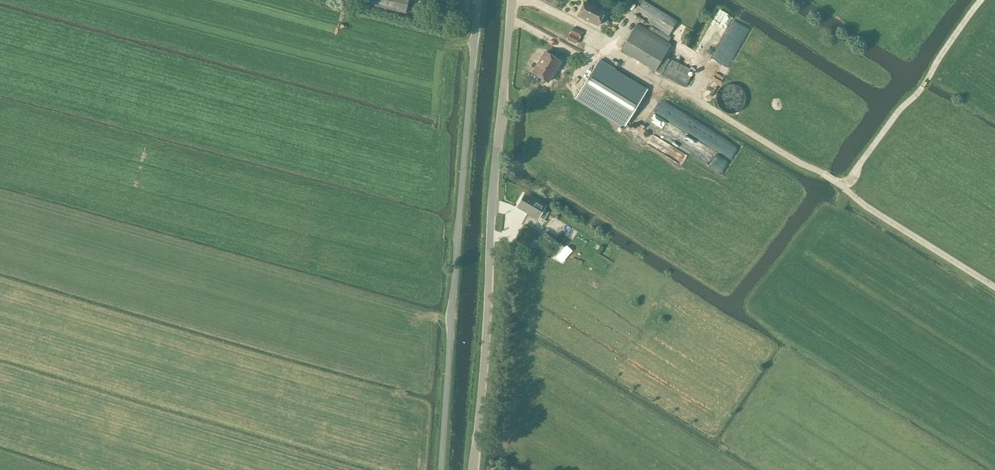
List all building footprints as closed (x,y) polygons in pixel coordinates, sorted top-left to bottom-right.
[(366,4),(406,13),(420,16),(421,9),(407,6),(409,0),(367,0),(366,4)] [(669,35),(677,21),(643,0),(635,14),(669,35)] [(598,26),(605,11),(585,2),(578,16),(598,26)] [(718,22),(721,24),(718,30),(713,28),(711,34),(722,39),(732,17),(722,13),(718,22)] [(723,43),(738,52),(752,29),(736,20),(723,43)] [(637,24),(621,50),(655,71),(664,57),(671,45),(668,43),(671,38),(660,31),(659,32),(651,26),(648,31),(637,24)] [(573,29),(570,35),(580,40),(583,34),(573,29)] [(570,35),(567,41),(577,46),(580,40),(570,35)] [(702,48),(717,48),(717,40),(715,39),(715,43),(702,42),(702,48)] [(548,82),(561,62),(545,52),(533,73),(548,82)] [(669,60),(664,57),(655,71),(662,75),(661,76),(686,88),(691,76),(688,74),(690,69),(669,59),(669,60)] [(623,128),(647,90),(599,60),(576,99),(623,128)] [(741,82),(746,69),(734,64),(729,77),(741,82)] [(689,154),(726,173),(741,145),(663,103),(657,114),(690,132),(681,149),(653,134),(648,143),(684,163),(689,154)] [(544,220),(551,208),(525,193),(517,207),(538,219),(539,218),(544,220)] [(571,242),(582,225),(564,213),(553,230),(571,242)] [(533,239),(537,232),(524,225),(516,239),(530,246),(533,239)] [(537,249),(540,242),(533,239),(530,246),(537,249)] [(549,255),(551,256),(555,250),(546,244),(542,251),(549,255)]
